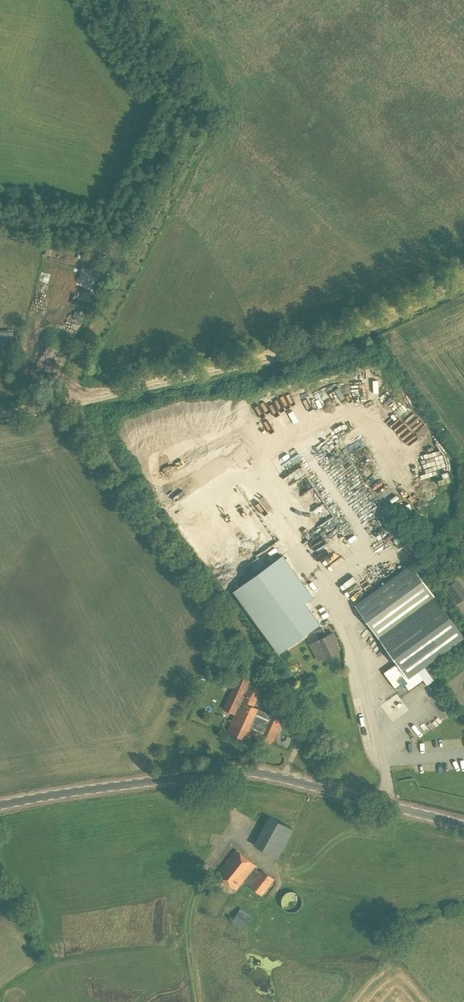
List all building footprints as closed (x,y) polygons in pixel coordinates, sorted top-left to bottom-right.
[(439,439),(427,447),(431,453),(443,445),(439,439)] [(283,458),(296,451),(292,445),(280,452),(283,458)] [(337,456),(325,464),(328,469),(340,461),(337,456)] [(364,473),(368,479),(378,472),(374,467),(364,473)] [(453,472),(440,476),(444,487),(451,484),(449,477),(454,475),(453,472)] [(382,529),(389,539),(402,531),(396,521),(382,529)] [(374,553),(370,555),(378,569),(383,566),(374,553)] [(233,591),(278,653),(320,622),(305,602),(313,596),(283,555),(233,591)] [(364,599),(360,591),(371,586),(367,578),(373,575),(368,565),(338,579),(351,605),(364,599)] [(356,606),(397,663),(384,673),(395,688),(402,684),(404,686),(407,684),(410,690),(423,680),(427,685),(434,680),(425,667),(463,638),(463,636),(412,565),(356,606)] [(463,598),(463,589),(457,580),(447,588),(458,603),(463,598)] [(327,636),(323,628),(315,632),(319,640),(310,644),(319,660),(340,649),(335,640),(337,639),(333,632),(327,636)] [(270,743),(281,718),(253,706),(263,685),(239,675),(226,702),(237,707),(227,731),(249,741),(252,734),(260,737),(259,738),(270,743)] [(391,682),(385,678),(381,685),(387,689),(391,682)] [(393,718),(409,705),(401,696),(385,708),(393,718)] [(269,816),(264,825),(267,827),(288,838),(293,830),(269,816)] [(193,839),(195,833),(184,830),(182,836),(193,839)] [(208,842),(209,837),(198,834),(197,838),(208,842)] [(261,872),(254,867),(256,865),(235,850),(216,875),(237,890),(243,881),(262,895),(274,879),(262,870),(261,872)] [(292,912),(294,912),(296,911),(297,910),(299,909),(300,907),(301,906),(302,904),(302,902),(302,900),(301,898),(300,896),(299,894),(297,893),(296,892),(294,892),(292,891),(290,892),(288,892),(286,893),(284,894),(283,896),(282,898),(282,900),(281,902),(282,904),(282,906),(283,907),(284,909),(286,910),(288,911),(290,912),(292,912)] [(242,929),(251,914),(240,907),(231,922),(242,929)]
